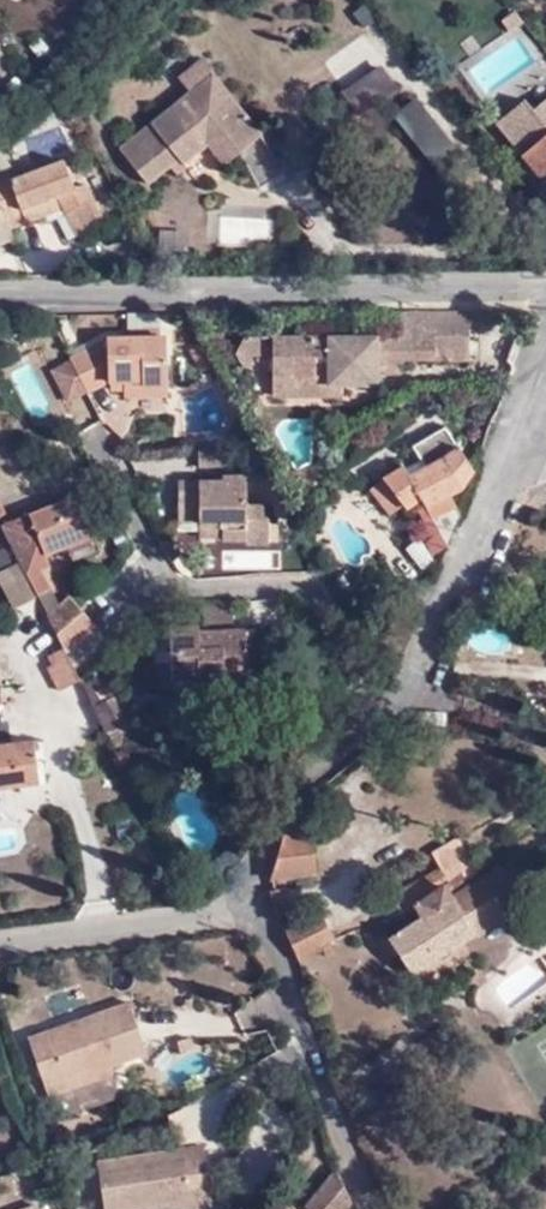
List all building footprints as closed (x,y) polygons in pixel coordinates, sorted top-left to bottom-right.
[(193,95),(216,77),(208,66),(185,85),(193,95)] [(357,112),(391,88),(378,69),(345,93),(357,112)] [(264,138),(216,77),(193,95),(121,151),(150,188),(172,170),(182,162),(186,167),(211,146),(225,136),(241,156),(264,138)] [(452,149),(417,102),(397,116),(432,163),(452,149)] [(62,130),(27,137),(32,157),(66,151),(62,130)] [(522,152),(545,181),(545,133),(522,152)] [(228,167),(241,156),(225,136),(211,146),(228,167)] [(265,187),(285,177),(272,150),(251,160),(265,187)] [(16,239),(11,227),(7,216),(58,196),(63,206),(65,211),(74,209),(83,230),(103,223),(86,183),(76,186),(73,179),(66,163),(67,163),(64,157),(22,174),(12,178),(10,173),(9,170),(0,174),(0,246),(16,239)] [(66,163),(73,179),(79,176),(72,160),(67,163),(66,163)] [(182,162),(172,170),(178,178),(189,170),(186,167),(182,162)] [(20,169),(10,173),(12,178),(22,174),(20,169)] [(7,216),(11,227),(63,206),(58,196),(7,216)] [(74,209),(65,211),(75,234),(83,230),(74,209)] [(221,244),(277,241),(276,215),(220,217),(221,244)] [(471,362),(471,316),(402,316),(403,340),(275,342),(276,382),(332,381),(331,388),(345,388),(378,388),(379,375),(378,369),(400,369),(407,369),(407,363),(471,362)] [(69,358),(70,360),(88,391),(89,392),(112,379),(146,378),(146,381),(171,380),(169,336),(107,337),(69,358)] [(260,360),(260,342),(246,342),(239,358),(247,372),(252,372),(252,360),(260,360)] [(69,406),(37,346),(0,366),(0,367),(31,425),(69,406)] [(70,360),(69,361),(85,392),(88,391),(70,360)] [(85,392),(69,361),(51,370),(68,402),(85,392)] [(171,395),(171,380),(146,381),(146,378),(112,379),(113,391),(126,391),(126,397),(171,395)] [(332,381),(276,382),(276,400),(345,400),(345,388),(331,388),(332,381)] [(453,547),(464,518),(452,499),(466,491),(475,474),(463,448),(450,431),(419,452),(428,466),(433,471),(417,481),(414,475),(410,470),(391,482),(392,484),(378,493),(397,521),(412,512),(416,516),(422,512),(438,539),(445,535),(453,547)] [(196,452),(226,450),(225,441),(195,442),(196,452)] [(227,465),(226,450),(196,452),(196,465),(227,465)] [(255,478),(269,471),(261,456),(248,464),(255,478)] [(433,471),(428,466),(414,475),(417,481),(433,471)] [(247,475),(224,475),(224,480),(200,479),(180,479),(179,528),(200,528),(223,529),(223,539),(248,540),(248,542),(271,542),(271,516),(266,517),(266,503),(246,502),(247,475)] [(75,500),(69,503),(78,523),(84,521),(75,500)] [(69,503),(3,531),(40,602),(51,597),(43,578),(53,573),(48,561),(69,552),(93,542),(84,521),(78,523),(69,503)] [(201,539),(223,539),(223,529),(200,528),(201,539)] [(93,542),(69,552),(75,564),(98,555),(93,542)] [(14,560),(8,543),(0,546),(0,565),(14,560)] [(118,577),(96,595),(116,618),(138,600),(118,577)] [(67,654),(69,656),(98,630),(73,602),(50,621),(67,654)] [(234,633),(233,606),(203,610),(204,636),(234,633)] [(234,633),(204,636),(200,635),(200,628),(172,631),(174,663),(163,665),(166,690),(206,688),(205,674),(259,670),(259,678),(266,678),(263,631),(234,633)] [(413,645),(417,637),(407,635),(413,645)] [(83,684),(82,682),(69,656),(67,654),(52,661),(67,691),(83,684)] [(205,674),(206,688),(259,685),(259,678),(259,670),(205,674)] [(85,688),(115,745),(140,732),(114,682),(104,679),(85,688)] [(46,740),(35,741),(38,765),(48,764),(46,740)] [(35,741),(0,745),(0,790),(40,785),(38,765),(35,741)] [(278,869),(277,879),(317,872),(315,831),(290,835),(278,869)] [(523,905),(500,869),(473,886),(465,874),(477,866),(458,838),(432,853),(442,869),(394,900),(403,915),(417,905),(427,918),(392,940),(413,973),(523,905)] [(291,929),(294,935),(303,957),(338,942),(325,914),(291,929)] [(545,991),(545,963),(540,955),(498,985),(518,1011),(545,991)] [(107,1056),(109,1062),(146,1049),(126,997),(45,1025),(58,1063),(40,1069),(48,1092),(68,1084),(63,1072),(107,1056)] [(58,1063),(45,1025),(27,1032),(40,1069),(58,1063)] [(111,1069),(109,1062),(107,1056),(63,1072),(68,1084),(111,1069)] [(203,1143),(186,1146),(192,1186),(208,1183),(203,1143)] [(186,1146),(97,1159),(104,1208),(129,1208),(146,1206),(145,1202),(189,1195),(192,1208),(212,1206),(208,1183),(192,1186),(186,1146)] [(337,1171),(307,1208),(345,1208),(350,1203),(337,1171)] [(146,1206),(146,1208),(189,1208),(192,1208),(189,1195),(145,1202),(146,1206)]
